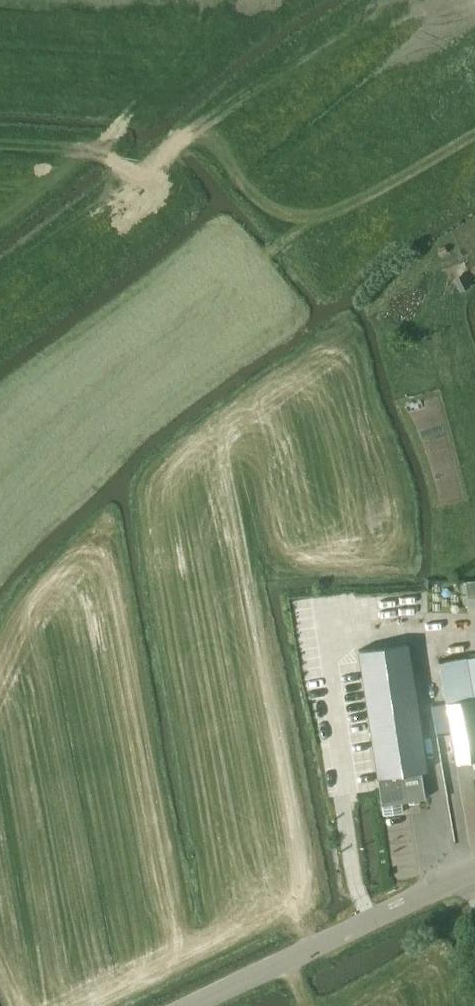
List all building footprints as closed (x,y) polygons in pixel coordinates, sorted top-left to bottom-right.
[(474,610),(474,579),(466,580),(467,610),(474,610)] [(427,771),(414,681),(408,642),(357,650),(376,778),(382,815),(404,812),(404,811),(403,812),(402,802),(409,801),(410,804),(420,802),(419,799),(426,798),(422,771),(427,771)] [(445,702),(455,761),(473,759),(474,758),(474,711),(473,698),(445,702)]
